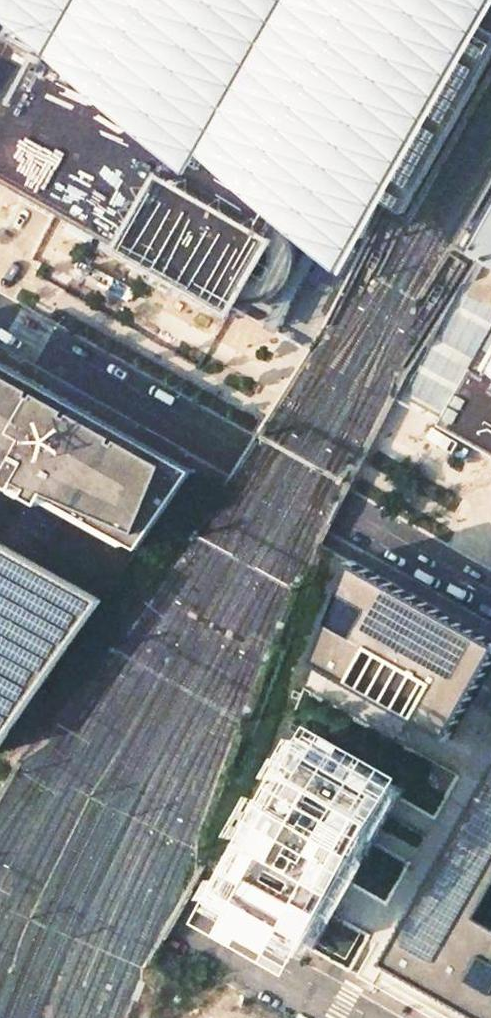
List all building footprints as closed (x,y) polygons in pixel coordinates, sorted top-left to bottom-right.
[(41,201),(226,305),(230,298),(240,301),(251,303),(264,302),(276,297),(287,288),(295,279),(298,267),(300,255),(297,243),(293,233),(287,225),(316,239),(342,193),(354,200),(356,201),(436,61),(478,84),(481,86),(490,69),(490,0),(0,0),(0,178),(41,201)] [(478,84),(436,61),(356,201),(377,213),(383,201),(405,213),(478,84)] [(230,298),(226,305),(278,334),(354,200),(342,193),(316,239),(287,225),(293,233),(297,243),(300,255),(298,267),(295,279),(287,288),(276,297),(264,302),(251,303),(240,301),(230,298)] [(439,426),(490,455),(490,212),(470,248),(483,257),(428,345),(430,347),(418,371),(457,393),(439,426)] [(85,422),(82,421),(79,426),(57,414),(65,401),(66,401),(67,399),(0,362),(0,431),(34,451),(27,463),(16,457),(6,475),(2,482),(42,505),(47,498),(137,549),(186,479),(85,422)] [(85,422),(90,413),(79,406),(67,399),(66,401),(65,401),(57,414),(79,426),(82,421),(85,422)] [(0,431),(0,471),(6,475),(16,457),(27,463),(34,451),(0,431)] [(101,600),(0,543),(0,744),(101,600)] [(314,661),(450,738),(490,667),(490,639),(351,562),(314,661)] [(404,791),(311,738),(220,898),(312,951),(369,849),(404,791)] [(384,962),(467,1009),(482,1017),(490,1017),(490,777),(384,962)]
